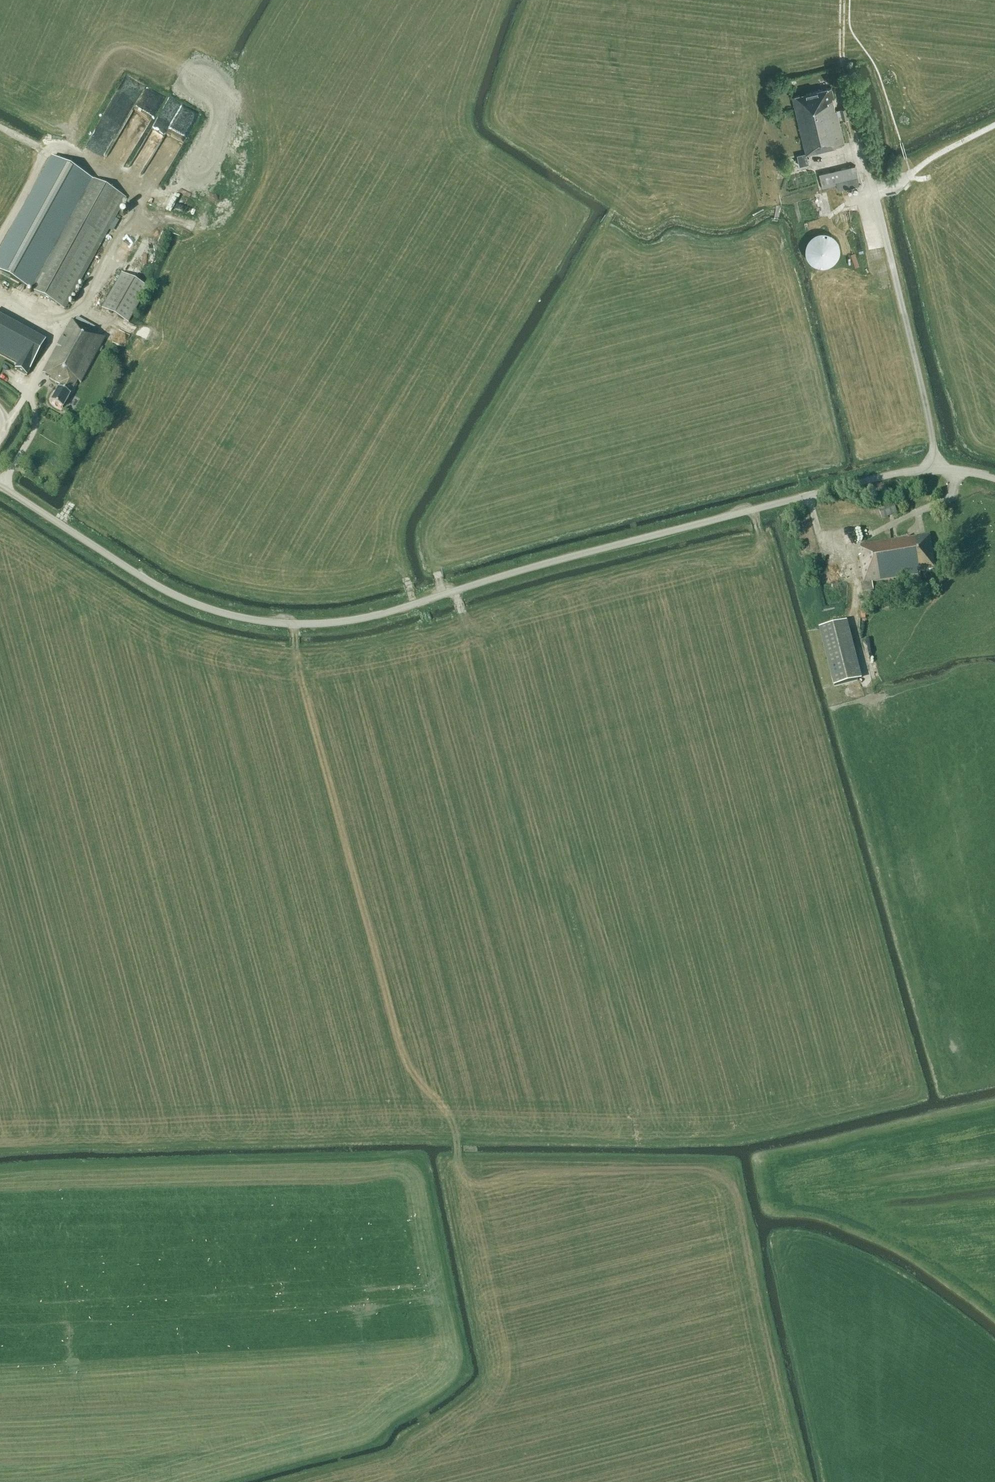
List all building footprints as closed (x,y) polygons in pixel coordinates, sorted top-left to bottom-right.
[(835,99),(832,88),(793,97),(806,154),(798,156),(800,166),(809,164),(807,155),(836,148),(835,146),(845,144),(839,117),(842,116),(843,120),(850,118),(847,108),(841,109),(836,111),(833,100),(835,99)] [(53,159),(0,255),(0,274),(64,309),(125,198),(53,159)] [(838,190),(861,185),(856,165),(820,174),(823,188),(837,184),(838,190)] [(813,236),(812,236),(811,238),(810,239),(809,240),(808,241),(807,243),(807,245),(806,247),(806,248),(806,249),(806,250),(806,251),(806,252),(807,253),(807,255),(807,256),(808,257),(809,259),(810,260),(811,262),(812,262),(813,263),(814,264),(815,264),(816,265),(818,266),(820,266),(823,267),(825,267),(827,266),(829,266),(831,265),(832,264),(834,263),(835,262),(837,260),(838,259),(838,258),(839,257),(839,256),(840,254),(840,253),(841,251),(841,250),(841,248),(840,247),(840,245),(840,243),(839,243),(838,241),(837,239),(836,238),(835,236),(834,236),(833,235),(831,234),(829,233),(828,233),(826,232),(825,232),(822,232),(819,233),(817,233),(815,235),(813,236)] [(128,322),(147,288),(121,273),(102,308),(128,322)] [(18,365),(15,370),(27,376),(45,342),(0,317),(0,355),(18,365)] [(81,383),(105,338),(104,337),(105,335),(103,334),(102,336),(94,332),(97,327),(87,322),(84,326),(72,319),(42,373),(50,377),(49,379),(60,385),(51,402),(62,409),(77,381),(81,383)] [(882,519),(897,513),(894,505),(878,511),(882,519)] [(859,556),(863,583),(861,583),(862,592),(874,590),(872,582),(920,574),(920,572),(935,570),(929,534),(916,536),(917,538),(908,539),(908,538),(860,546),(861,556),(859,556)] [(858,680),(843,622),(820,628),(834,686),(858,680)]
